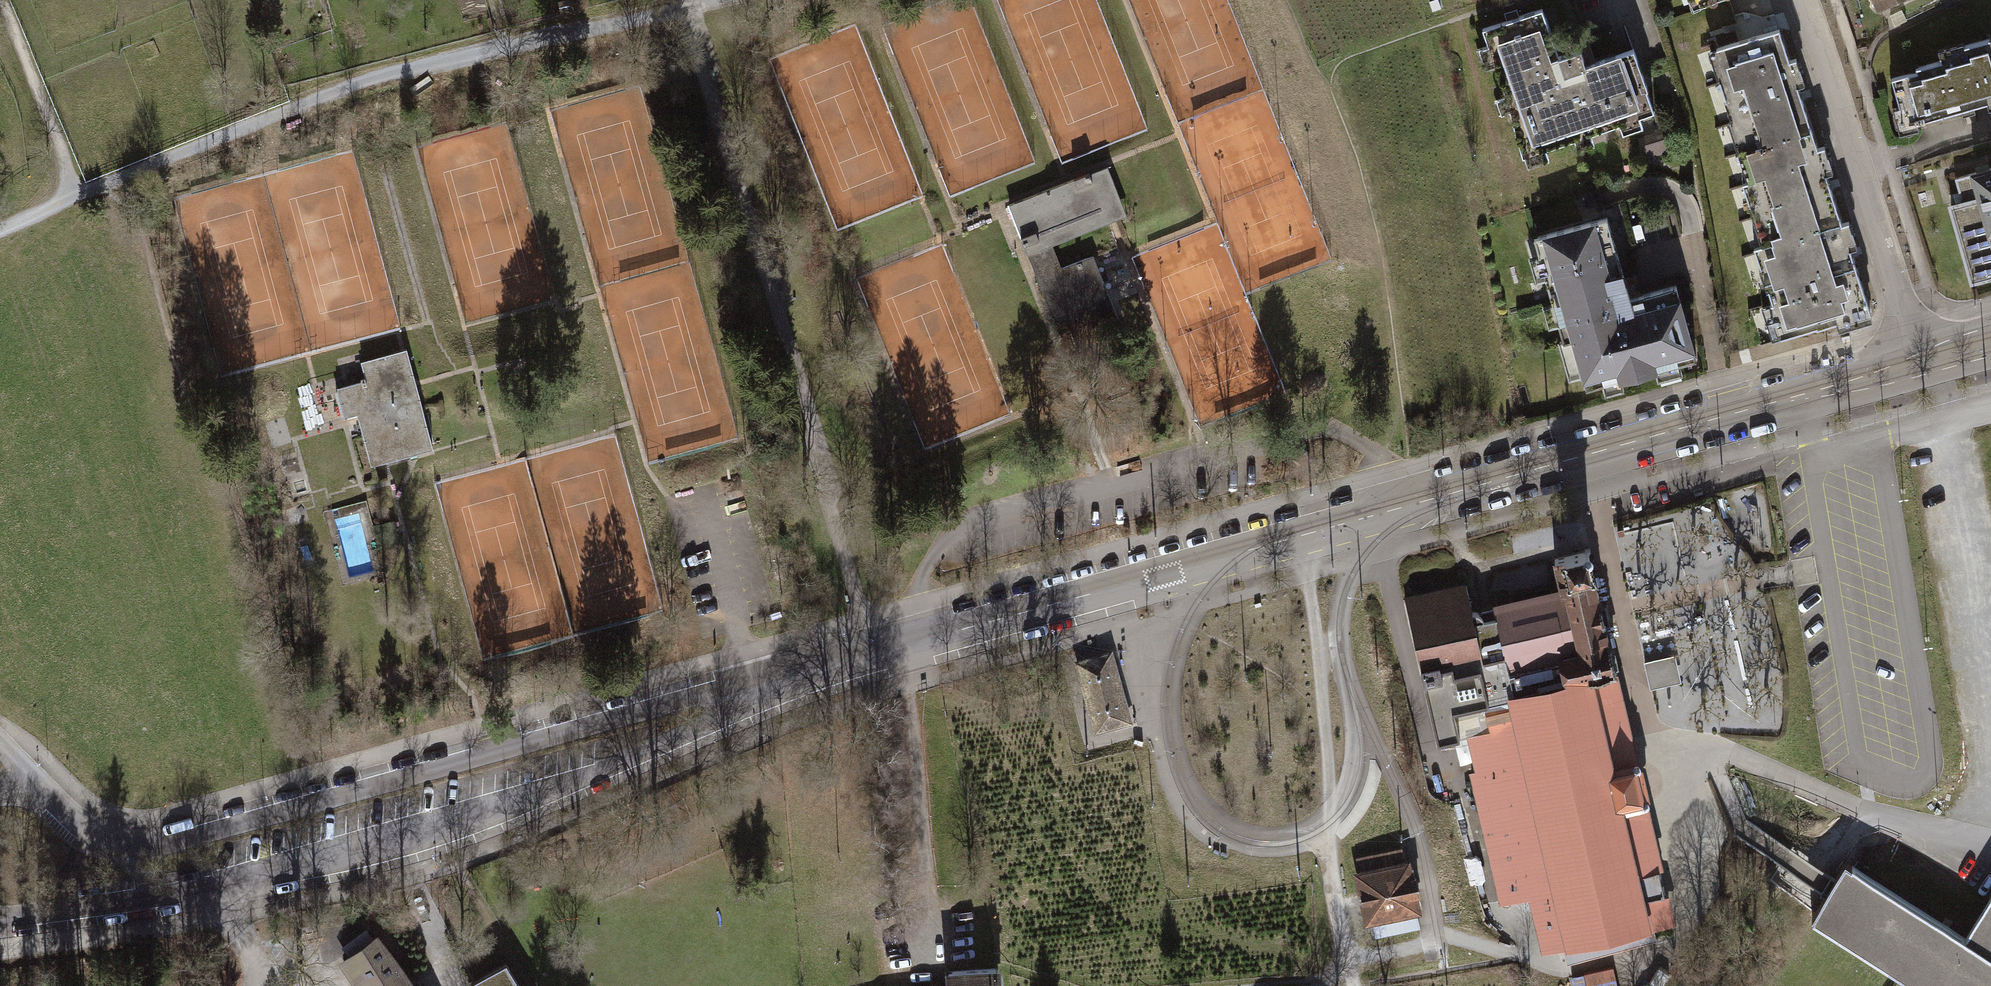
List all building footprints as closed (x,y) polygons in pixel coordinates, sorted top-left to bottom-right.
[(560,16),(574,12),(570,0),(568,0),(557,3),(560,16)] [(1872,13),(1900,0),(1866,0),(1872,13)] [(1552,60),(1537,13),(1478,32),(1520,157),(1650,114),(1629,52),(1582,68),(1577,52),(1552,60)] [(1738,150),(1807,128),(1775,27),(1712,47),(1722,77),(1716,79),(1738,150)] [(1890,79),(1904,125),(1990,99),(1990,48),(1988,39),(1967,45),(1964,46),(1938,54),(1940,60),(1914,68),(1916,72),(1890,79)] [(1752,202),(1765,241),(1836,220),(1807,128),(1738,150),(1747,179),(1738,182),(1744,204),(1752,202)] [(1023,244),(1041,287),(1053,283),(1069,327),(1074,339),(1077,347),(1090,342),(1060,268),(1051,246),(1114,220),(1125,216),(1105,166),(1087,173),(1102,212),(1023,244)] [(1949,206),(1971,282),(1990,276),(1990,166),(1953,177),(1960,203),(1949,206)] [(1008,205),(1023,244),(1102,212),(1087,173),(1008,205)] [(1626,297),(1603,217),(1537,236),(1582,389),(1692,357),(1670,284),(1626,297)] [(1836,220),(1765,241),(1749,246),(1777,337),(1865,310),(1836,220)] [(1092,255),(1060,268),(1090,342),(1122,330),(1117,318),(1113,307),(1096,267),(1092,255)] [(1059,331),(1069,327),(1053,283),(1041,287),(1059,331)] [(401,348),(387,352),(403,409),(417,405),(401,348)] [(428,446),(417,405),(403,409),(387,352),(356,360),(360,375),(356,376),(357,379),(333,386),(341,415),(357,411),(359,420),(355,421),(367,463),(428,446)] [(300,509),(298,503),(285,507),(290,523),(303,519),(300,509)] [(1503,767),(1473,774),(1501,903),(1528,898),(1542,953),(1564,949),(1567,959),(1656,938),(1652,929),(1677,924),(1671,896),(1666,897),(1660,873),(1664,870),(1648,803),(1651,803),(1642,768),(1641,767),(1619,672),(1612,647),(1596,578),(1589,550),(1564,556),(1554,559),(1560,589),(1492,604),(1495,619),(1482,622),(1480,613),(1473,611),(1465,582),(1404,596),(1420,672),(1436,742),(1464,735),(1489,730),(1495,729),(1503,767)] [(1656,564),(1628,565),(1629,588),(1657,587),(1656,564)] [(1644,635),(1646,650),(1673,646),(1670,631),(1644,635)] [(1112,654),(1078,663),(1096,730),(1130,720),(1112,654)] [(1645,661),(1652,689),(1683,682),(1677,654),(1645,661)] [(1489,730),(1464,735),(1473,774),(1503,767),(1495,729),(1489,730)] [(1404,863),(1401,847),(1357,855),(1360,872),(1357,873),(1367,922),(1371,922),(1374,935),(1416,927),(1413,909),(1416,909),(1413,892),(1416,891),(1413,877),(1410,877),(1407,863),(1404,863)] [(1848,863),(1833,887),(1812,921),(1915,985),(1939,985),(1950,968),(1968,939),(1848,863)] [(1939,985),(1990,985),(1990,902),(1968,939),(1950,968),(1939,985)] [(354,985),(418,985),(378,934),(339,962),(354,985)] [(469,985),(521,985),(507,963),(469,985)] [(948,970),(949,985),(1005,985),(1004,966),(948,970)]
